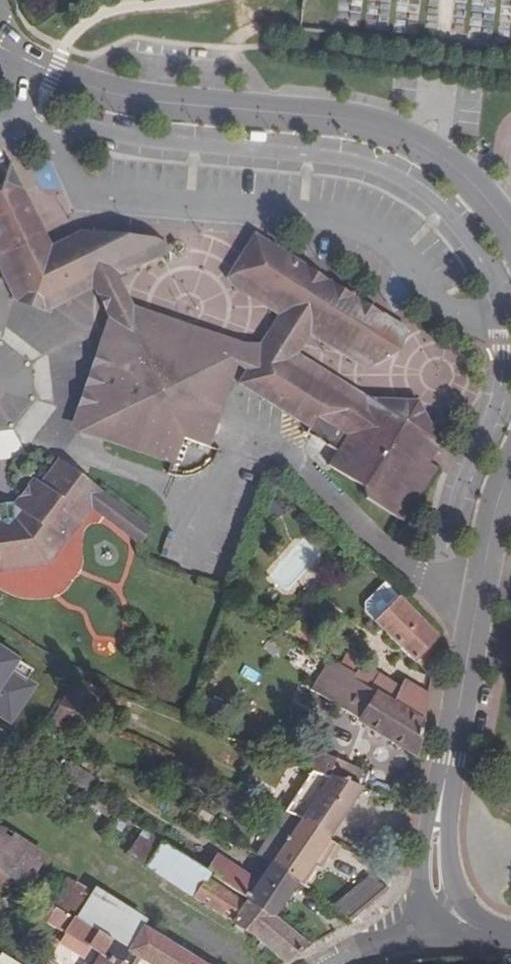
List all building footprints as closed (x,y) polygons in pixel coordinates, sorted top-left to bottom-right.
[(37,235),(29,220),(33,210),(26,195),(19,199),(13,186),(3,185),(0,187),(0,250),(1,253),(37,235)] [(37,235),(1,253),(21,293),(25,292),(43,298),(45,303),(51,300),(81,284),(93,279),(97,265),(112,269),(128,262),(140,256),(141,239),(79,235),(45,252),(37,235)] [(406,333),(264,245),(242,255),(242,283),(258,294),(281,308),(311,327),(339,345),(374,367),(389,359),(398,354),(396,350),(406,333)] [(189,337),(135,319),(130,332),(115,327),(99,375),(79,432),(175,464),(184,439),(208,447),(240,354),(189,337)] [(253,362),(239,384),(309,429),(307,434),(336,453),(328,467),(363,490),(366,500),(403,523),(436,471),(428,464),(440,445),(429,424),(405,423),(398,411),(363,409),(355,404),(330,388),(304,371),(282,357),(273,359),(253,362)] [(50,566),(91,511),(139,544),(152,528),(56,458),(12,518),(0,510),(0,573),(50,566)] [(376,622),(400,598),(386,583),(366,603),(366,613),(376,622)] [(400,598),(376,622),(431,680),(439,637),(400,598)] [(331,652),(320,645),(315,652),(326,660),(331,652)] [(0,647),(0,719),(12,727),(39,687),(15,672),(22,660),(0,647)] [(338,667),(423,724),(428,695),(405,681),(401,688),(359,663),(364,653),(357,649),(354,654),(349,651),(338,667)] [(423,724),(338,667),(333,665),(315,694),(416,758),(423,724)] [(104,691),(74,679),(63,709),(75,715),(91,723),(104,691)] [(63,737),(75,715),(63,709),(59,707),(48,728),(63,737)] [(311,772),(356,789),(364,772),(313,751),(302,768),(311,772)] [(301,823),(328,841),(361,792),(356,789),(311,772),(283,814),(301,823)] [(301,823),(283,814),(256,855),(270,864),(298,883),(299,883),(303,887),(317,867),(312,864),(319,854),(327,860),(332,843),(328,841),(301,823)] [(210,876),(205,872),(150,835),(134,861),(194,900),(195,898),(210,876)] [(0,837),(0,875),(29,893),(46,866),(0,837)] [(327,860),(319,854),(312,864),(321,869),(327,860)] [(273,919),(298,883),(270,864),(258,882),(218,855),(205,872),(210,876),(273,919)] [(195,898),(230,921),(230,923),(263,946),(285,963),(310,946),(273,919),(210,876),(195,898)] [(349,920),(389,888),(369,878),(332,906),(349,920)] [(125,953),(141,927),(144,922),(94,890),(91,893),(75,884),(58,911),(72,919),(125,953)] [(125,953),(72,919),(63,934),(99,956),(94,963),(132,963),(135,959),(125,953)] [(141,927),(125,953),(135,959),(143,963),(201,963),(141,927)]
